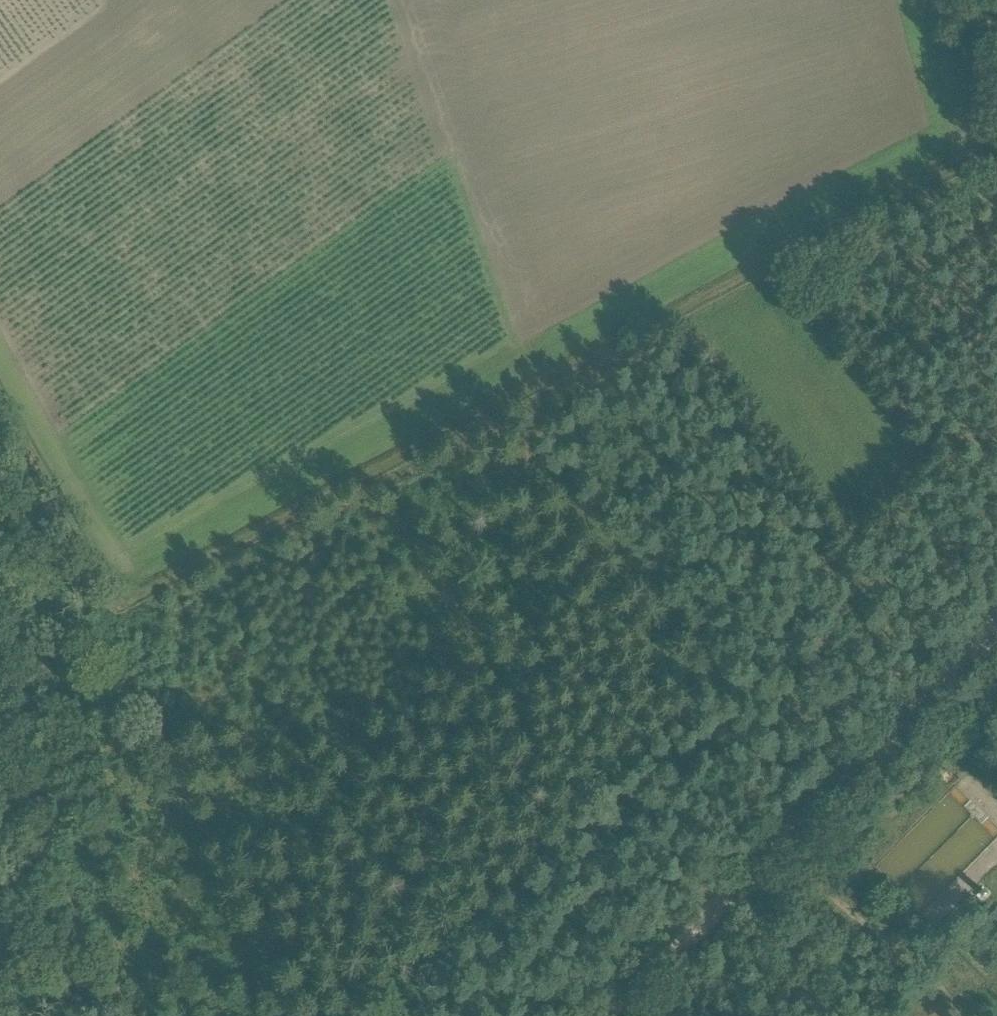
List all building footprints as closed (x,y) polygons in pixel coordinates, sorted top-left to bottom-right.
[(980,901),(989,893),(982,885),(973,893),(980,901)]
